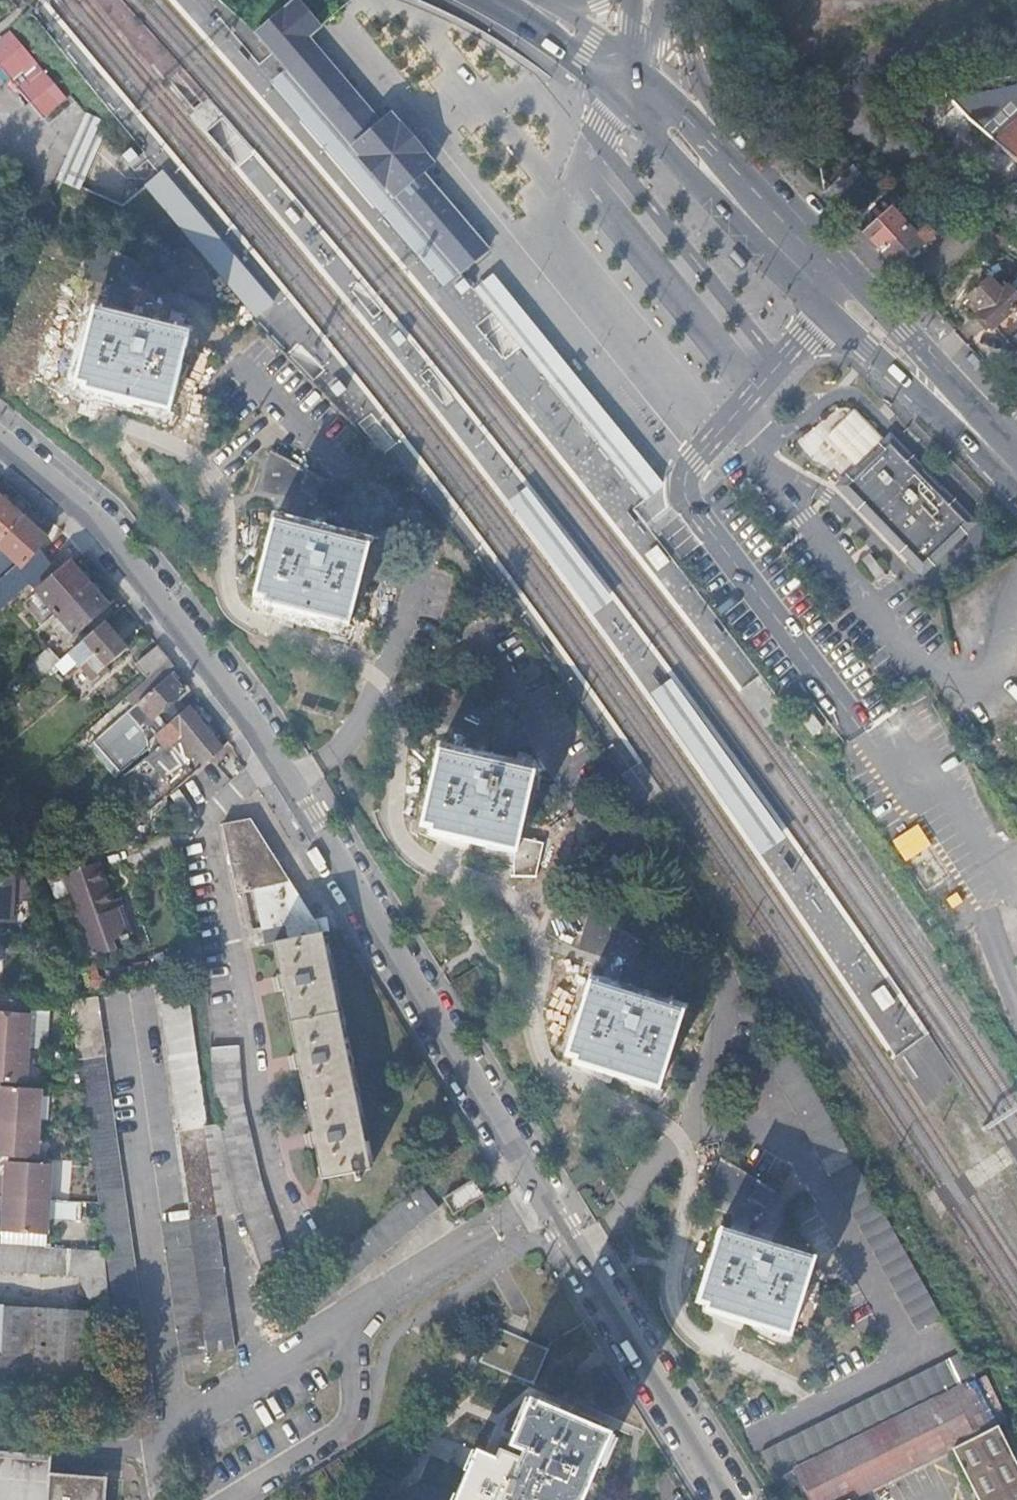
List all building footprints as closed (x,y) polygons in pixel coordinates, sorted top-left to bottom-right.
[(288,68),(316,101),(353,145),(351,146),(356,152),(364,161),(372,171),(379,180),(394,197),(395,195),(423,227),(460,272),(488,248),(481,239),(451,203),(424,171),(435,162),(413,136),(392,111),(381,121),(308,35),(320,24),(300,0),(294,0),(257,31),(274,51),(288,68)] [(68,93),(9,27),(0,35),(0,65),(44,115),(68,93)] [(316,101),(288,68),(282,74),(275,79),(272,82),(308,125),(312,129),(357,183),(380,210),(444,286),(460,272),(423,227),(395,195),(394,197),(379,180),(372,171),(364,161),(356,152),(351,146),(353,145),(316,101)] [(1016,165),(1016,85),(947,101),(970,125),(1016,165)] [(88,112),(59,177),(69,182),(81,187),(110,122),(103,119),(88,112)] [(123,154),(131,163),(135,159),(140,155),(133,146),(123,154)] [(258,315),(273,302),(163,173),(162,174),(155,180),(148,185),(178,221),(258,315)] [(894,202),(861,232),(878,250),(904,223),(893,212),(898,206),(894,202)] [(988,230),(962,216),(919,256),(928,270),(936,277),(988,230)] [(904,223),(878,250),(896,269),(932,234),(924,227),(915,234),(904,223)] [(1016,274),(1016,264),(1008,255),(993,270),(1007,284),(1016,274)] [(495,272),(474,289),(488,306),(493,311),(519,345),(547,379),(552,385),(582,422),(585,427),(589,431),(624,475),(644,499),(661,486),(665,483),(572,368),(495,272)] [(455,285),(463,294),(468,291),(473,287),(465,277),(460,281),(455,285)] [(980,317),(976,322),(984,331),(988,326),(992,330),(1016,306),(1016,280),(1008,288),(1003,284),(997,287),(988,279),(967,298),(969,299),(966,303),(980,317)] [(122,316),(103,311),(93,308),(75,383),(86,386),(85,391),(167,411),(188,334),(122,316)] [(391,337),(399,346),(403,342),(408,339),(400,329),(396,333),(391,337)] [(330,388),(338,397),(343,393),(347,389),(344,385),(339,380),(335,384),(330,388)] [(858,468),(886,443),(855,410),(828,435),(858,468)] [(799,447),(821,469),(838,451),(816,429),(799,447)] [(893,437),(886,443),(858,468),(844,481),(911,555),(913,553),(926,567),(969,528),(957,514),(960,512),(893,437)] [(30,505),(21,497),(17,496),(9,505),(0,498),(0,539),(21,516),(30,505)] [(2,548),(21,565),(46,538),(21,516),(0,539),(0,547),(2,548)] [(301,529),(284,524),(272,521),(255,596),(265,599),(264,604),(347,624),(366,545),(301,529)] [(75,543),(62,531),(49,544),(49,543),(24,568),(0,590),(0,596),(6,603),(50,565),(75,543)] [(82,551),(75,543),(50,565),(57,572),(35,590),(54,612),(88,582),(70,562),(82,551)] [(871,545),(861,553),(877,572),(886,564),(871,545)] [(88,582),(54,612),(73,633),(107,604),(88,582)] [(57,660),(50,667),(59,677),(72,665),(75,669),(81,664),(92,677),(126,647),(115,634),(114,635),(102,622),(57,660)] [(135,662),(146,676),(168,657),(157,643),(135,662)] [(24,667),(34,680),(50,667),(57,660),(46,648),(24,667)] [(176,676),(171,671),(137,700),(152,716),(181,690),(172,680),(176,676)] [(785,837),(673,678),(651,694),(763,852),(785,837)] [(147,813),(165,797),(173,790),(220,749),(185,708),(154,736),(161,744),(145,758),(143,755),(117,776),(147,813)] [(141,730),(145,741),(158,729),(151,720),(141,730)] [(467,757),(448,753),(437,750),(420,823),(433,826),(432,832),(515,851),(533,772),(467,757)] [(249,817),(221,822),(236,893),(253,890),(264,943),(273,941),(279,973),(276,974),(279,987),(282,987),(295,1052),(293,1053),(296,1066),(298,1066),(311,1131),(308,1131),(311,1144),(314,1144),(321,1178),(353,1171),(355,1179),(360,1178),(359,1170),(370,1167),(322,931),(311,934),(305,907),(295,909),(290,882),(279,884),(274,856),(258,860),(249,817)] [(922,823),(895,838),(925,891),(952,876),(922,823)] [(96,854),(52,869),(56,880),(67,875),(98,950),(118,942),(115,934),(136,926),(123,891),(114,895),(99,859),(98,859),(96,854)] [(11,918),(13,877),(0,877),(0,918),(11,918)] [(187,979),(160,983),(191,1219),(163,1223),(182,1364),(236,1356),(217,1217),(219,1217),(187,979)] [(617,990),(599,984),(588,981),(566,1053),(577,1056),(575,1061),(659,1087),(682,1010),(617,990)] [(130,1404),(157,1400),(98,997),(71,1001),(130,1404)] [(30,1001),(0,999),(0,1080),(25,1081),(30,1001)] [(31,1031),(47,1032),(49,1007),(34,1006),(31,1031)] [(237,1045),(209,1047),(213,1102),(232,1189),(271,1300),(294,1282),(259,1178),(241,1098),(237,1045)] [(917,1330),(943,1316),(924,1280),(856,1160),(847,1144),(795,1050),(769,1064),(822,1157),(821,1158),(829,1175),(831,1174),(917,1330)] [(38,1156),(41,1087),(0,1085),(0,1154),(38,1156)] [(2,1211),(1,1217),(0,1231),(45,1233),(50,1162),(5,1160),(4,1172),(4,1179),(0,1179),(0,1211),(2,1211)] [(472,1177),(442,1195),(450,1209),(452,1212),(482,1193),(472,1177)] [(438,1201),(421,1180),(275,1300),(291,1322),(438,1201)] [(748,1238),(730,1232),(720,1229),(697,1299),(708,1303),(706,1309),(790,1334),(814,1258),(748,1238)] [(105,1247),(0,1240),(0,1266),(80,1271),(78,1307),(110,1309),(111,1291),(105,1247)] [(25,1410),(25,1406),(98,1411),(99,1409),(117,1411),(118,1383),(100,1382),(100,1374),(116,1375),(111,1311),(31,1306),(31,1304),(0,1302),(0,1408),(25,1410)] [(493,1324),(477,1360),(532,1383),(547,1347),(493,1324)] [(962,1351),(975,1376),(977,1374),(963,1349),(962,1351)] [(761,1451),(774,1476),(795,1465),(975,1376),(962,1351),(761,1451)] [(803,1482),(813,1499),(845,1499),(850,1498),(859,1493),(952,1446),(999,1423),(976,1379),(797,1469),(803,1482)] [(531,1398),(511,1445),(515,1448),(536,1401),(531,1398)] [(499,1450),(494,1459),(486,1480),(474,1475),(463,1499),(580,1499),(609,1431),(536,1401),(515,1448),(521,1450),(518,1458),(499,1450)] [(999,1423),(952,1446),(967,1474),(980,1499),(1016,1480),(1016,1458),(1005,1436),(999,1423)] [(1005,1436),(1016,1458),(1016,1429),(1005,1436)] [(0,1451),(0,1499),(102,1499),(104,1478),(47,1473),(49,1455),(0,1451)] [(461,1485),(454,1499),(463,1499),(474,1475),(486,1480),(494,1459),(476,1451),(461,1485)] [(797,1469),(796,1467),(779,1476),(786,1490),(803,1482),(797,1469)] [(980,1499),(1016,1499),(1016,1480),(980,1499)]
